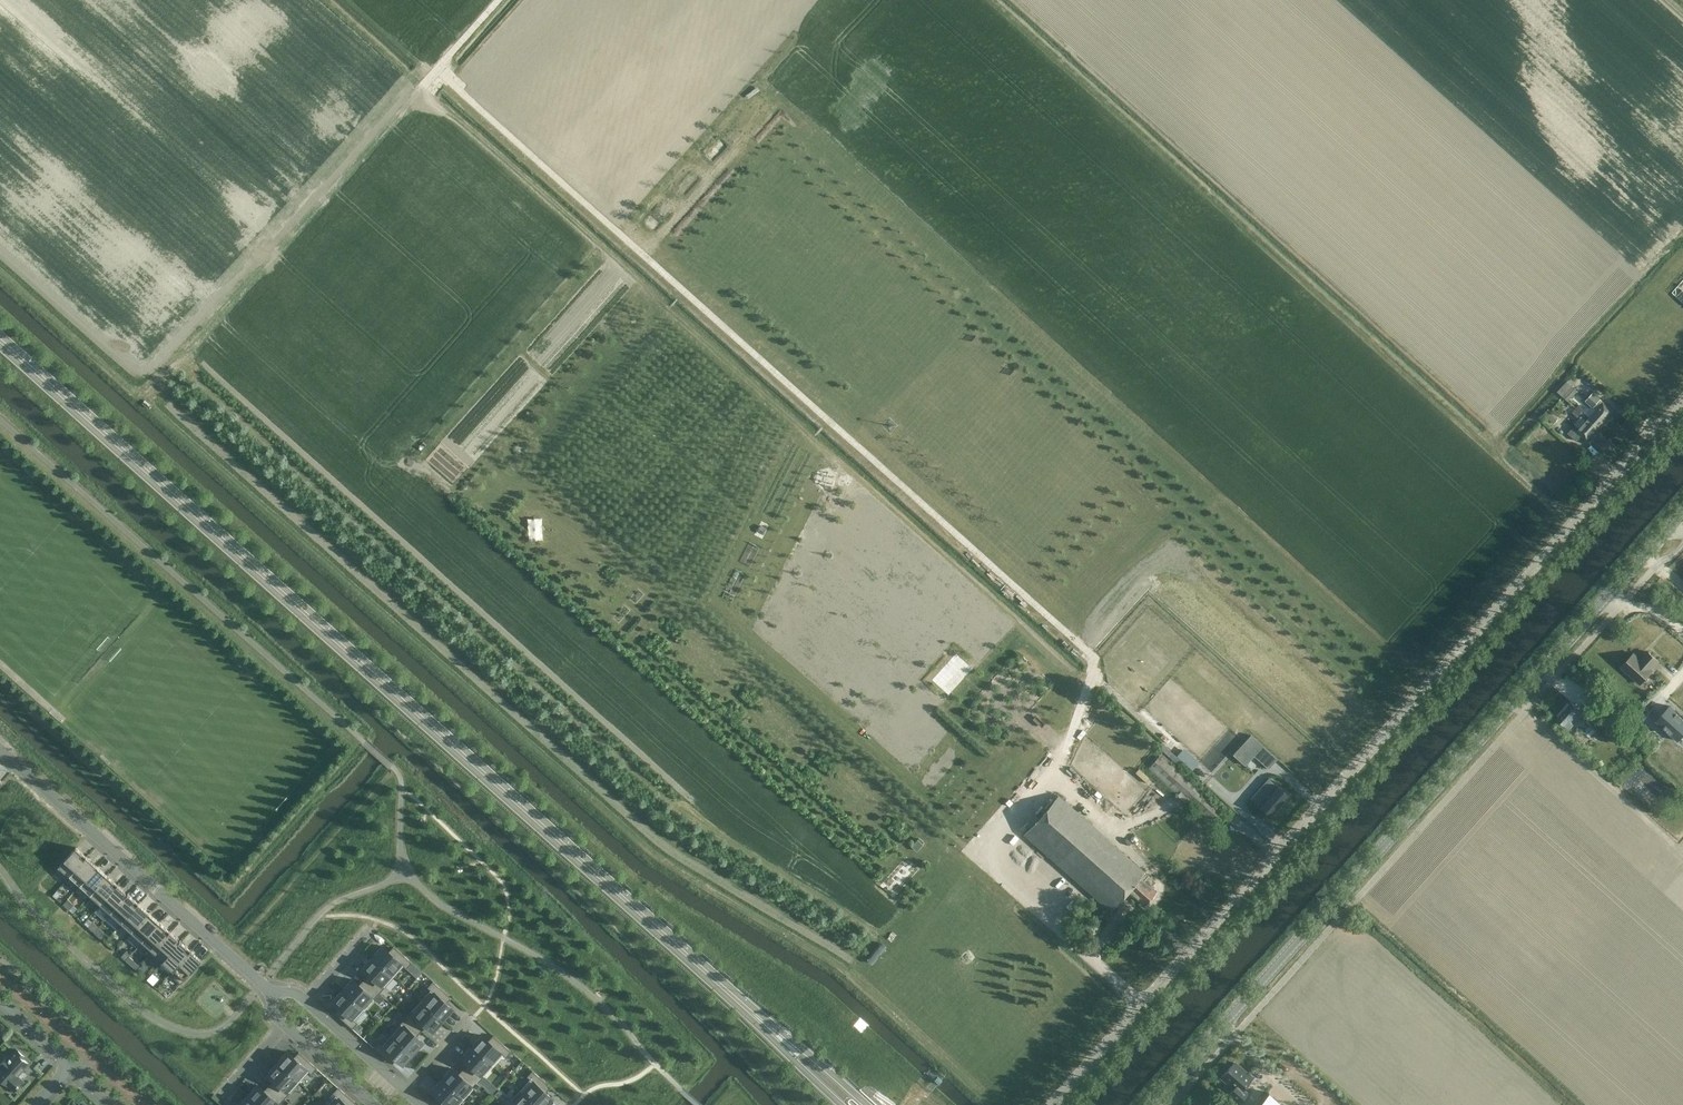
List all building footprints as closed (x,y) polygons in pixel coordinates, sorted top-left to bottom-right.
[(1557,392),(1568,401),(1577,391),(1566,381),(1557,392)] [(1588,420),(1583,416),(1576,424),(1581,429),(1579,431),(1573,426),(1568,432),(1577,440),(1582,434),(1589,440),(1614,410),(1604,402),(1593,391),(1585,400),(1591,405),(1584,412),(1591,418),(1588,420)] [(1576,418),(1584,409),(1579,404),(1571,413),(1576,418)] [(1543,414),(1554,423),(1558,418),(1548,408),(1543,414)] [(1633,653),(1621,666),(1640,683),(1652,670),(1650,668),(1658,660),(1648,651),(1640,659),(1633,653)] [(1583,712),(1585,709),(1582,707),(1580,709),(1571,701),(1556,718),(1569,729),(1583,713),(1583,712)] [(1656,720),(1665,728),(1678,740),(1682,735),(1682,718),(1669,705),(1656,720)] [(1584,730),(1590,723),(1584,718),(1578,725),(1584,730)] [(1254,755),(1268,768),(1278,758),(1251,734),(1233,754),(1245,765),(1254,755)] [(1178,753),(1193,768),(1200,760),(1185,746),(1178,753)] [(1229,813),(1204,790),(1166,756),(1161,753),(1148,768),(1177,794),(1177,795),(1185,803),(1186,802),(1215,829),(1229,813)] [(1289,796),(1276,784),(1258,804),(1271,816),(1289,796)] [(1024,833),(1076,880),(1111,911),(1128,892),(1141,903),(1140,904),(1145,909),(1150,904),(1148,901),(1156,892),(1151,887),(1156,882),(1058,795),(1024,833)] [(69,876),(87,856),(76,847),(54,870),(66,880),(69,876)] [(79,885),(97,866),(87,856),(69,876),(79,885)] [(90,895),(107,875),(97,866),(79,885),(90,895)] [(100,904),(118,884),(107,875),(90,895),(100,904)] [(111,914),(128,894),(118,884),(100,904),(111,914)] [(121,923),(139,903),(128,894),(111,914),(121,923)] [(78,909),(68,899),(63,905),(73,914),(78,909)] [(131,932),(149,912),(139,903),(121,923),(131,932)] [(89,916),(85,912),(80,918),(84,921),(89,916)] [(142,942),(160,922),(149,912),(131,932),(142,942)] [(152,951),(170,931),(160,922),(142,942),(152,951)] [(163,960),(181,940),(170,931),(152,951),(163,960)] [(173,969),(191,950),(181,940),(163,960),(173,969)] [(373,956),(372,957),(394,976),(404,966),(407,968),(412,962),(393,945),(388,951),(382,946),(381,947),(380,946),(372,955),(373,956)] [(202,959),(191,950),(173,969),(169,973),(180,983),(202,959)] [(369,973),(364,979),(379,993),(394,976),(372,957),(371,958),(371,957),(363,966),(364,967),(363,968),(369,973)] [(344,989),(343,990),(365,1009),(379,993),(364,979),(359,984),(353,979),(352,980),(351,979),(343,988),(344,989)] [(421,1000),(443,1019),(444,1018),(444,1019),(452,1010),(452,1009),(452,1008),(447,1003),(451,997),(433,981),(428,987),(430,989),(421,1000)] [(339,1006),(334,1012),(353,1028),(358,1022),(355,1020),(365,1009),(343,990),(342,991),(341,990),(333,999),(334,1000),(333,1001),(339,1006)] [(443,1019),(421,1000),(406,1016),(422,1030),(427,1025),(433,1030),(434,1029),(434,1030),(442,1021),(442,1020),(443,1019)] [(391,1033),(413,1052),(414,1051),(415,1052),(423,1043),(422,1042),(423,1041),(417,1036),(422,1030),(406,1016),(391,1033)] [(379,1041),(373,1047),(392,1063),(397,1058),(403,1063),(404,1062),(405,1063),(413,1054),(412,1053),(413,1052),(391,1033),(382,1043),(379,1041)] [(473,1045),(472,1046),(494,1065),(503,1055),(506,1057),(511,1051),(493,1035),(488,1040),(482,1035),(481,1036),(480,1035),(472,1044),(473,1045)] [(468,1062),(463,1068),(479,1082),(494,1065),(472,1046),(471,1047),(470,1046),(462,1055),(463,1056),(462,1057),(468,1062)] [(0,1068),(0,1078),(14,1091),(23,1081),(18,1075),(29,1063),(22,1059),(25,1056),(17,1049),(7,1060),(5,1058),(0,1064),(0,1067),(1,1067),(0,1068)] [(278,1062),(298,1081),(300,1082),(309,1071),(312,1074),(317,1068),(299,1051),(294,1057),(288,1051),(287,1052),(286,1052),(278,1061),(279,1061),(278,1062)] [(1252,1082),(1254,1079),(1233,1061),(1220,1076),(1238,1092),(1249,1080),(1250,1081),(1250,1080),(1252,1082)] [(300,1082),(298,1081),(278,1062),(277,1063),(276,1063),(268,1072),(269,1072),(268,1073),(274,1079),(269,1084),(283,1097),(285,1098),(300,1082)] [(443,1078),(442,1079),(464,1098),(479,1082),(463,1068),(458,1073),(452,1068),(451,1069),(451,1068),(443,1077),(443,1078)] [(538,1104),(546,1104),(552,1099),(551,1098),(552,1097),(546,1092),(551,1087),(532,1070),(527,1076),(530,1078),(520,1089),(538,1104)] [(434,1101),(438,1104),(458,1104),(464,1098),(442,1079),(441,1080),(441,1079),(433,1088),(433,1089),(432,1090),(439,1095),(434,1101)] [(283,1097),(269,1084),(264,1090),(258,1084),(257,1085),(248,1094),(249,1095),(248,1096),(259,1104),(279,1104),(285,1098),(283,1097)] [(357,1103),(338,1086),(333,1092),(336,1095),(327,1104),(355,1104),(357,1103)] [(505,1104),(538,1104),(520,1089),(511,1099),(508,1097),(503,1103),(505,1104)] [(1267,1091),(1255,1104),(1283,1104),(1267,1091)] [(248,1096),(247,1097),(247,1096),(239,1104),(259,1104),(248,1096)]
